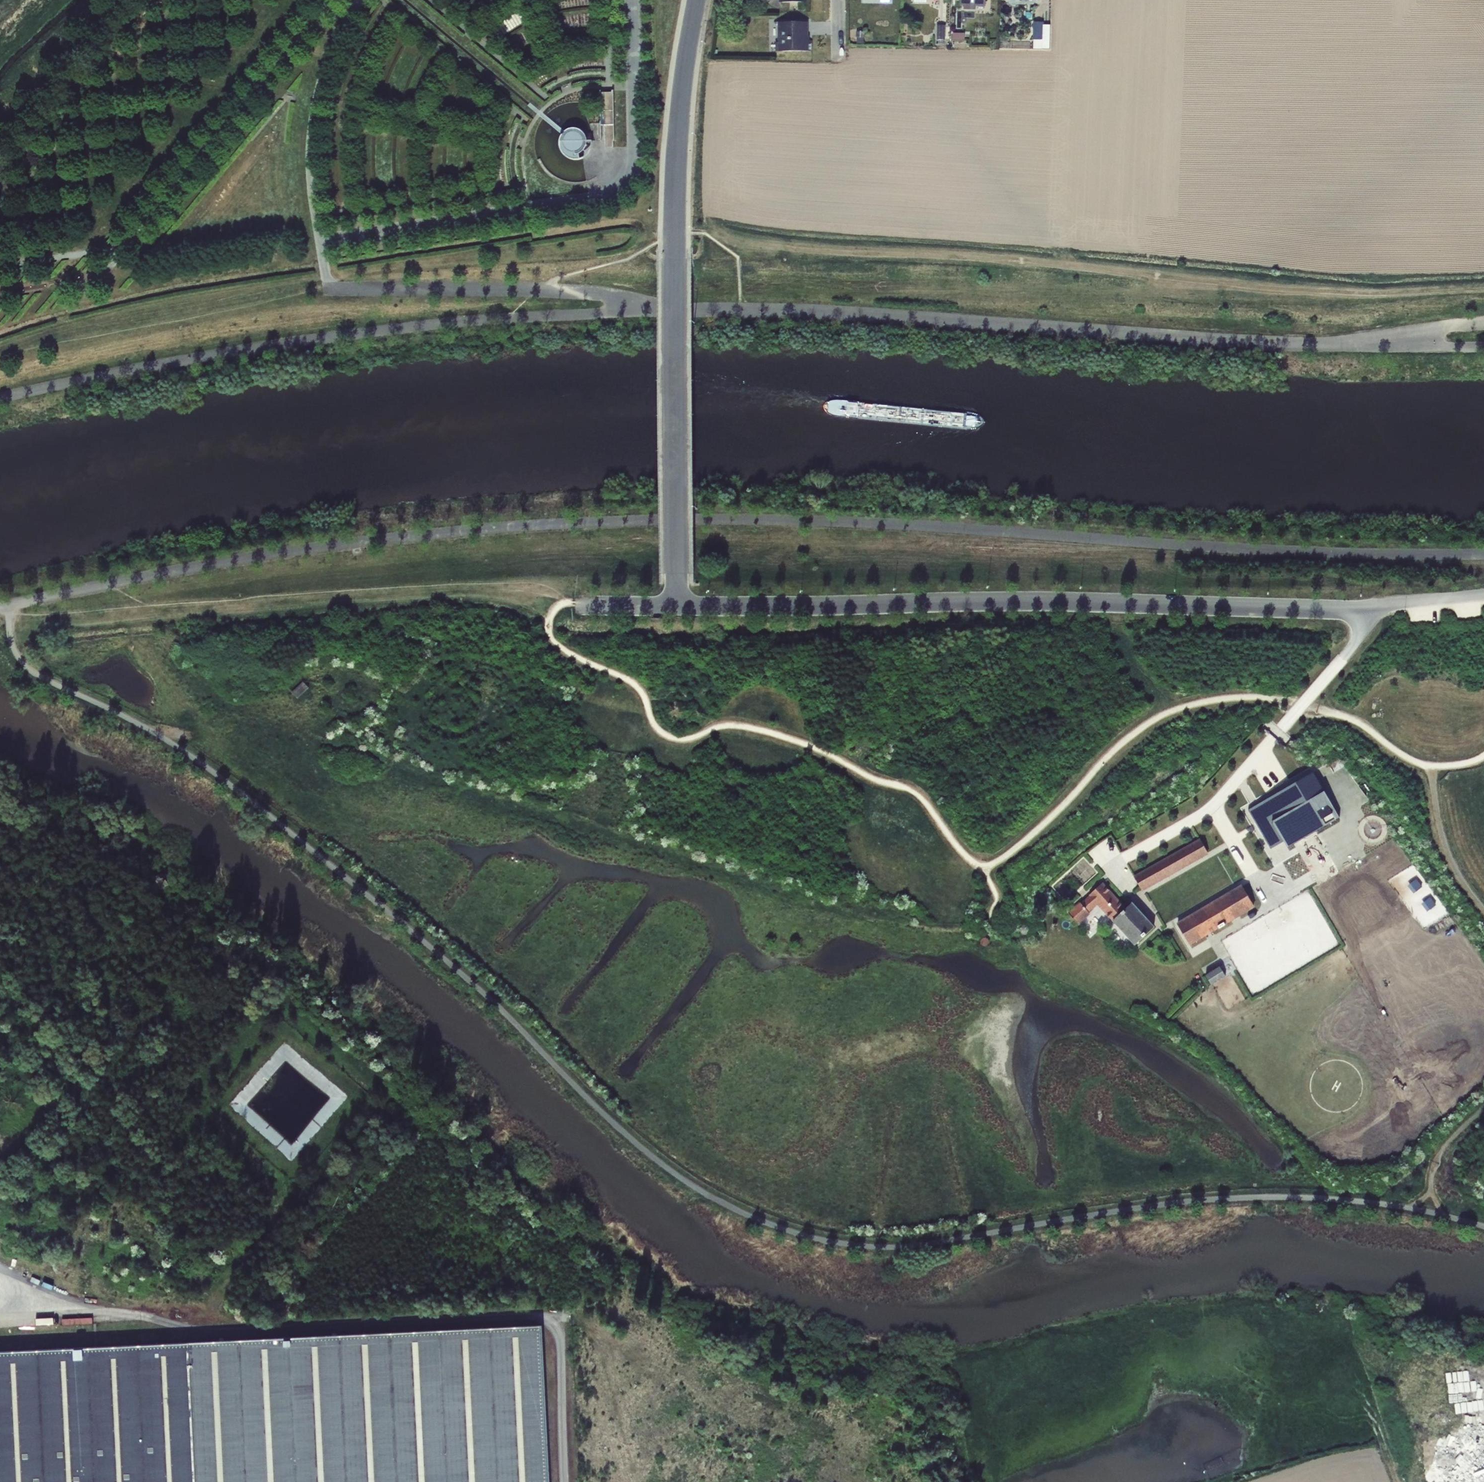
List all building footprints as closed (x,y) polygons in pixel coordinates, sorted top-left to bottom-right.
[(960,6),(964,6),(964,10),(976,10),(976,6),(985,6),(986,0),(960,0),(960,6)] [(807,22),(778,22),(778,51),(812,51),(812,41),(807,41),(807,22)] [(1034,40),(1034,47),(1049,48),(1050,25),(1044,25),(1044,22),(1034,22),(1033,40),(1034,40)] [(946,25),(937,25),(937,40),(938,39),(938,44),(944,44),(944,40),(945,40),(946,25)] [(857,31),(856,44),(864,44),(865,31),(857,31)] [(965,33),(953,33),(953,41),(965,41),(965,33)] [(605,147),(613,147),(613,93),(600,93),(601,126),(605,126),(605,147)] [(560,139),(559,145),(561,151),(564,156),(570,159),(576,160),(580,160),(579,154),(582,152),(585,149),(587,145),(587,141),(586,137),(584,133),(579,129),(575,128),(571,128),(567,130),(564,132),(565,132),(564,133),(563,135),(562,134),(560,139)] [(303,682),(293,692),(300,699),(311,689),(303,682)] [(1299,775),(1246,814),(1269,845),(1279,837),(1319,808),(1322,806),(1299,775)] [(1319,808),(1279,837),(1292,855),(1333,827),(1319,808)] [(1200,839),(1134,875),(1143,892),(1209,855),(1200,839)] [(1126,908),(1104,882),(1068,913),(1078,924),(1099,906),(1111,920),(1126,908)] [(1243,887),(1178,922),(1190,944),(1255,908),(1243,887)] [(1153,929),(1130,904),(1126,908),(1111,920),(1133,946),(1153,929)] [(1219,967),(1206,974),(1212,985),(1225,977),(1219,967)] [(542,1326),(0,1352),(0,1481),(549,1481),(542,1326)]
